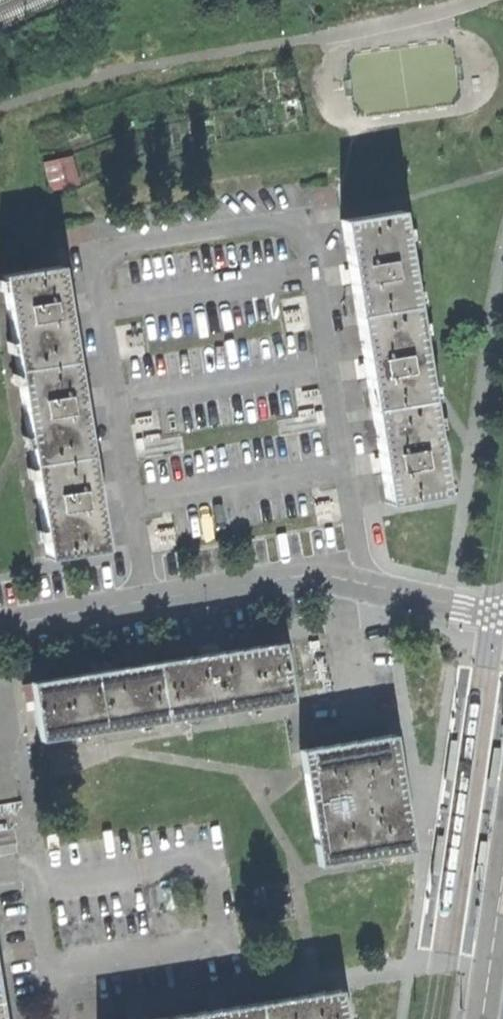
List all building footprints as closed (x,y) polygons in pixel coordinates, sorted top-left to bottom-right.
[(49,159),(54,190),(83,185),(78,154),(49,159)] [(338,218),(344,249),(347,267),(354,312),(413,302),(397,209),(338,218)] [(338,268),(347,267),(344,249),(335,251),(337,260),(338,268)] [(65,311),(62,292),(57,261),(0,270),(0,280),(13,365),(72,355),(65,311)] [(62,292),(65,311),(73,310),(72,302),(70,291),(62,292)] [(354,312),(359,342),(362,361),(370,407),(429,397),(413,302),(354,312)] [(354,362),(362,361),(359,342),(351,344),(353,353),(354,362)] [(87,450),(79,406),(76,386),(72,355),(13,365),(28,459),(87,450)] [(76,386),(79,406),(88,404),(86,395),(85,385),(76,386)] [(370,407),(375,436),(378,455),(386,501),(445,491),(429,397),(370,407)] [(370,456),(378,455),(375,436),(367,438),(369,449),(370,456)] [(102,545),(95,501),(92,483),(87,450),(28,459),(43,554),(102,545)] [(92,483),(95,501),(103,500),(101,489),(100,482),(92,483)] [(280,635),(219,645),(199,648),(155,656),(165,715),(290,693),(280,635)] [(199,648),(219,645),(218,638),(206,640),(198,642),(199,648)] [(155,656),(111,663),(91,666),(29,677),(39,736),(165,715),(155,656)] [(91,666),(111,663),(110,657),(97,659),(90,660),(91,666)] [(299,744),(317,861),(410,846),(402,796),(392,729),(299,744)] [(288,993),(307,990),(305,982),(296,984),(286,986),(288,993)] [(307,990),(288,993),(257,998),(260,1018),(344,1018),(338,985),(307,990)] [(207,1006),(226,1003),(225,996),(215,998),(206,999),(207,1006)] [(226,1003),(207,1006),(176,1012),(178,1018),(260,1018),(257,998),(226,1003)] [(125,1018),(131,1018),(144,1017),(143,1009),(135,1011),(124,1012),(125,1018)]
